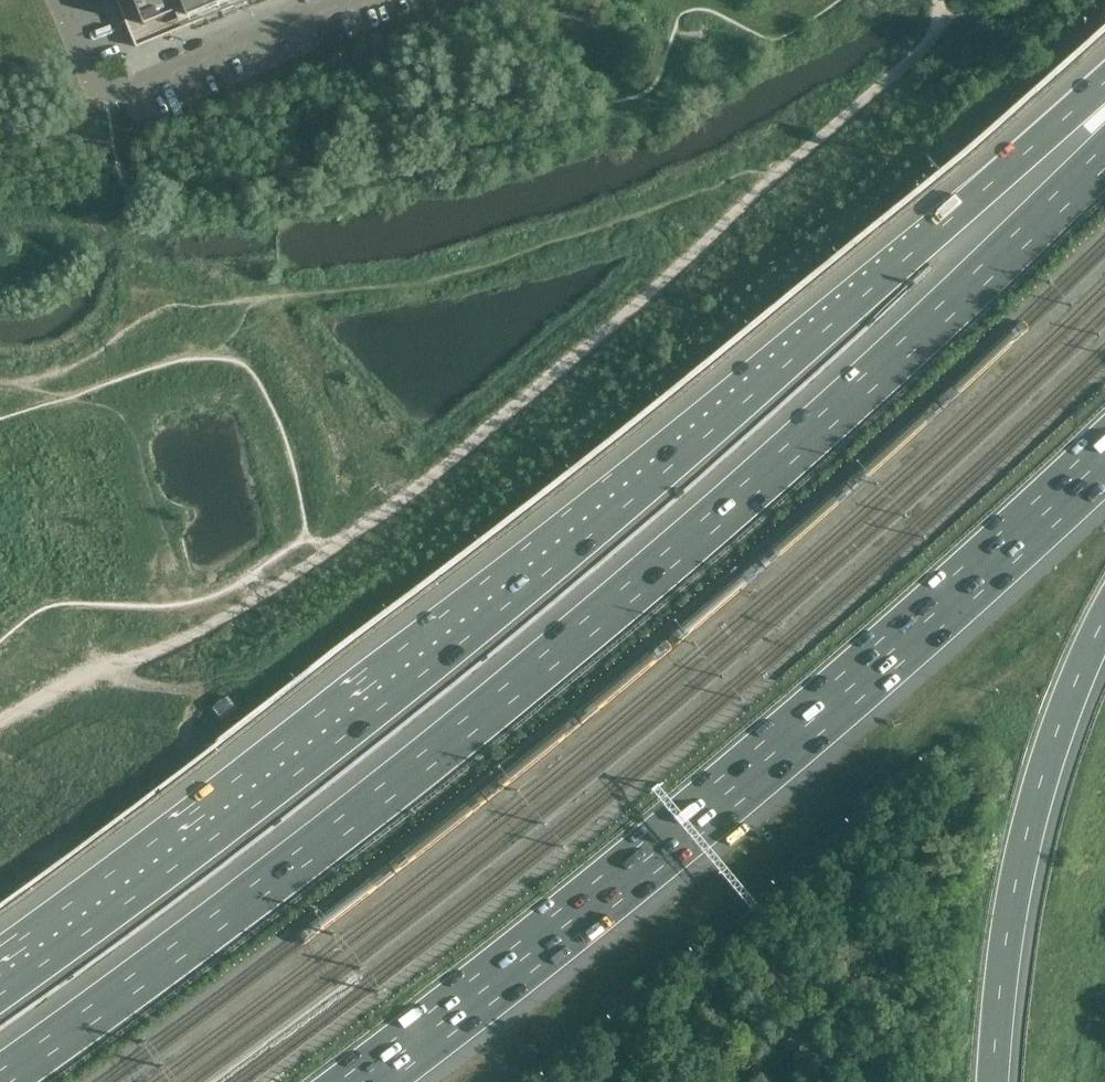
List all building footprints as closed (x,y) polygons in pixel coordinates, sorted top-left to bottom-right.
[(123,9),(121,9),(137,48),(176,32),(175,30),(180,19),(177,13),(186,9),(193,25),(205,20),(203,13),(220,6),(222,13),(235,8),(232,1),(234,0),(127,0),(123,9)] [(239,710),(228,697),(213,710),(223,722),(239,710)]
